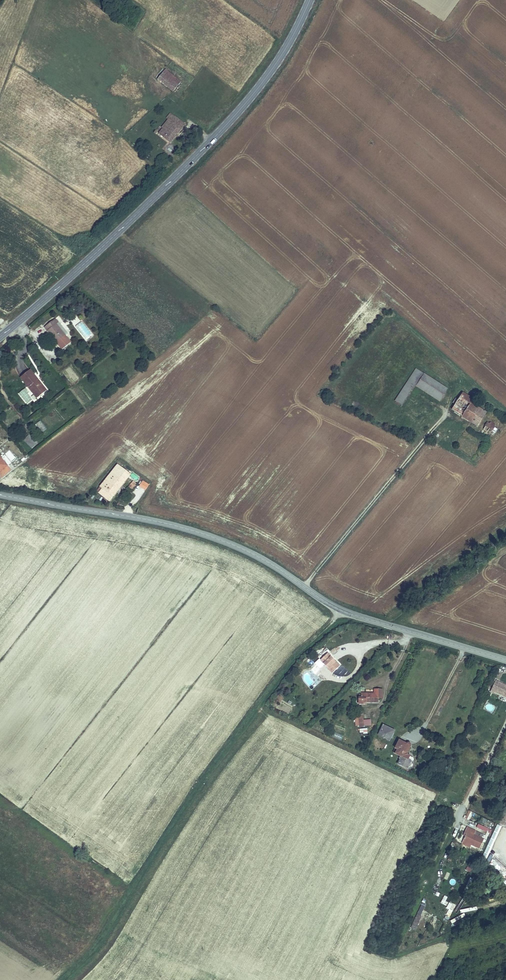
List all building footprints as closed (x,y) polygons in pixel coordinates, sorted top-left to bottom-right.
[(173,87),(157,77),(153,82),(170,92),(173,87)] [(164,130),(172,117),(169,115),(166,120),(168,121),(162,129),(164,130)] [(172,144),(185,124),(172,117),(164,130),(160,136),(172,144)] [(82,332),(88,339),(92,336),(87,328),(82,332)] [(66,329),(54,339),(73,361),(82,352),(67,335),(69,333),(66,329)] [(27,380),(35,390),(36,389),(39,393),(40,392),(45,398),(53,393),(44,381),(42,382),(39,378),(39,377),(36,373),(27,380)] [(421,396),(414,393),(420,381),(417,380),(403,414),(412,418),(421,396)] [(414,393),(421,396),(446,407),(451,393),(420,381),(414,393)] [(36,389),(35,390),(41,397),(43,400),(45,398),(40,392),(39,393),(36,389)] [(455,412),(484,425),(490,409),(474,402),(476,398),(464,393),(459,402),(457,401),(454,407),(457,408),(455,412)] [(490,429),(497,432),(502,421),(497,419),(496,422),(493,421),(490,429)] [(8,473),(17,466),(8,454),(0,460),(4,465),(2,466),(8,473)] [(124,467),(119,473),(128,480),(133,474),(124,467)] [(128,480),(119,473),(102,492),(112,499),(128,480)] [(146,490),(149,484),(142,480),(139,486),(146,490)] [(136,504),(142,492),(137,489),(131,502),(136,504)] [(340,665),(328,652),(320,659),(332,672),(340,665)] [(497,680),(492,690),(495,691),(505,696),(505,684),(497,680)] [(374,693),(361,693),(361,698),(359,698),(359,704),(366,704),(366,702),(378,702),(378,698),(382,698),(382,689),(374,689),(374,693)] [(370,719),(363,719),(363,715),(354,716),(355,726),(371,725),(370,719)] [(396,730),(383,724),(377,736),(390,742),(396,730)] [(341,740),(343,736),(333,731),(331,736),(341,740)] [(395,752),(399,754),(405,743),(399,740),(395,746),(398,747),(395,752)] [(406,742),(405,743),(399,754),(412,760),(414,756),(406,752),(410,743),(410,742),(410,741),(409,740),(408,740),(407,740),(406,741),(406,742)] [(412,760),(399,754),(397,759),(399,760),(398,763),(402,765),(402,763),(409,766),(412,760)] [(480,859),(486,861),(501,826),(496,823),(480,859)] [(467,827),(466,830),(467,831),(465,836),(463,841),(471,845),(479,849),(484,839),(480,837),(474,835),(476,831),(467,827)] [(444,920),(448,922),(451,910),(450,909),(452,902),(445,901),(444,907),(447,907),(444,920)] [(415,929),(425,904),(419,902),(409,927),(415,929)]
